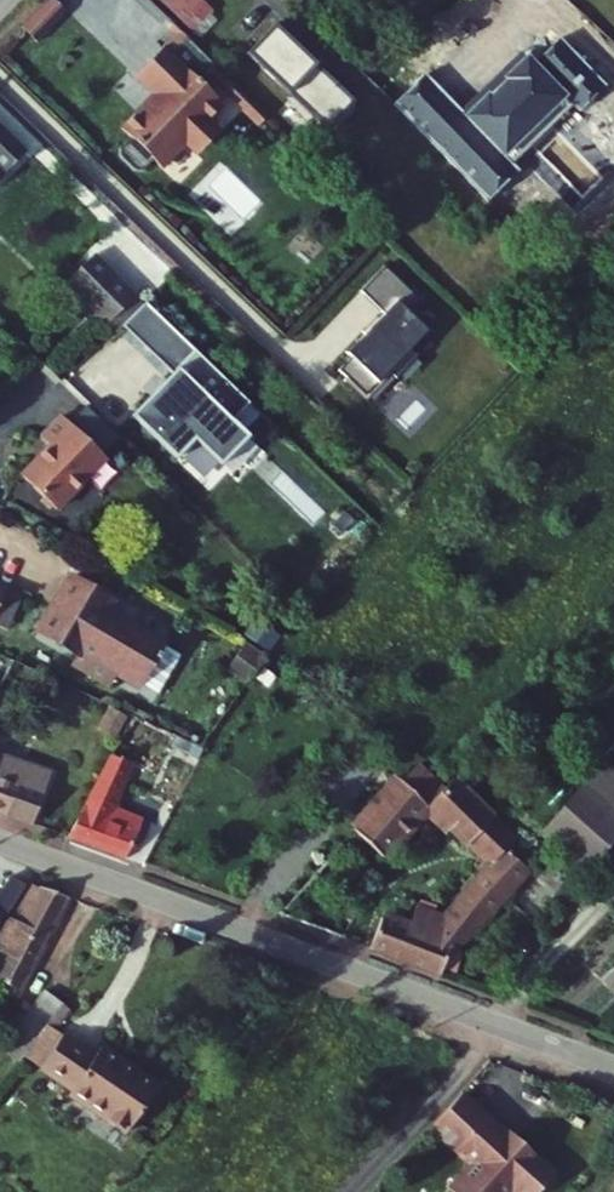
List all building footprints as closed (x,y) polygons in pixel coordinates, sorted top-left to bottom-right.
[(192,31),(213,10),(203,0),(159,0),(192,31)] [(359,105),(275,26),(246,56),(290,98),(279,111),(318,148),(359,105)] [(181,35),(174,29),(169,34),(175,40),(164,52),(169,58),(186,40),(181,35)] [(169,58),(164,52),(136,82),(160,104),(147,118),(138,116),(121,134),(130,142),(118,155),(118,163),(134,178),(143,178),(154,167),(161,173),(185,148),(193,156),(215,133),(207,125),(224,108),(202,88),(218,71),(186,40),(169,58)] [(37,154),(0,116),(0,191),(37,154)] [(605,168),(589,154),(571,176),(588,189),(605,168)] [(107,320),(135,293),(111,268),(106,273),(90,256),(67,279),(107,320)] [(383,267),(359,293),(383,315),(346,355),(351,359),(339,372),(366,398),(389,373),(397,380),(419,356),(411,349),(427,331),(407,312),(418,300),(383,267)] [(203,356),(147,304),(126,325),(175,372),(178,368),(185,375),(203,356)] [(245,395),(203,356),(185,375),(178,368),(175,372),(133,416),(178,458),(196,439),(222,464),(249,435),(227,414),(245,395)] [(72,421),(106,453),(122,436),(89,404),(72,421)] [(21,470),(57,504),(106,453),(72,421),(62,411),(43,431),(51,439),(21,470)] [(161,643),(164,637),(106,605),(111,595),(72,574),(40,631),(79,653),(72,665),(108,685),(119,666),(142,679),(144,674),(165,685),(182,654),(161,643)] [(9,589),(0,585),(0,611),(9,589)] [(247,648),(230,669),(244,682),(262,661),(247,648)] [(174,748),(155,787),(177,798),(196,758),(174,748)] [(15,814),(32,776),(22,772),(27,759),(5,751),(0,754),(0,808),(15,814)] [(133,763),(114,753),(68,838),(126,859),(140,817),(110,807),(133,763)] [(32,776),(15,814),(36,822),(55,770),(27,759),(22,772),(32,776)] [(374,946),(444,970),(456,941),(464,944),(535,870),(506,846),(517,833),(458,776),(448,787),(422,761),(402,778),(396,774),(353,821),(387,852),(433,803),(494,861),(465,896),(455,894),(443,907),(419,899),(411,906),(404,921),(386,915),(374,946)] [(613,845),(613,771),(605,763),(540,834),(586,876),(613,845)] [(32,885),(0,943),(0,952),(5,955),(0,964),(0,979),(20,991),(71,898),(32,885)] [(124,953),(117,949),(112,957),(119,961),(124,953)] [(19,1059),(63,1001),(44,988),(1,1046),(4,1049),(19,1059)] [(95,1056),(63,1036),(42,1070),(74,1090),(71,1094),(131,1131),(161,1083),(101,1046),(95,1056)] [(431,1131),(448,1146),(449,1145),(472,1166),(470,1168),(451,1188),(454,1191),(511,1191),(513,1189),(516,1191),(540,1191),(557,1174),(516,1137),(513,1140),(504,1132),(464,1095),(431,1131)] [(507,1128),(504,1132),(513,1140),(516,1137),(507,1128)] [(449,1145),(448,1146),(470,1168),(472,1166),(449,1145)]
